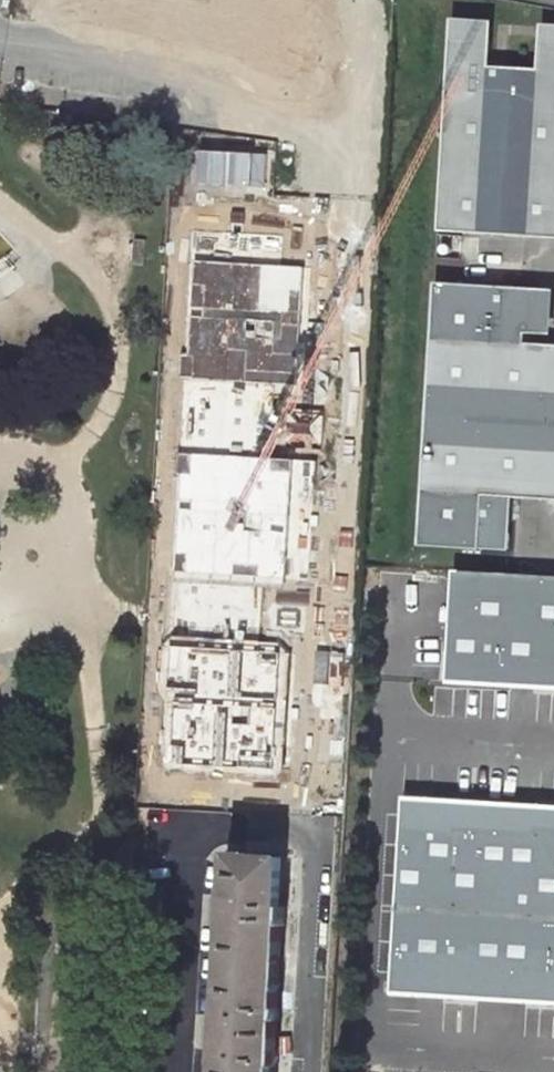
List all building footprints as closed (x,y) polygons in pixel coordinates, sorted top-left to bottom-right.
[(540,43),(538,69),(491,66),(493,40),(451,38),(438,231),(553,239),(553,44),(540,43)] [(525,343),(526,334),(533,334),(535,289),(435,283),(419,546),(480,550),(483,495),(553,500),(553,345),(525,343)] [(456,571),(450,681),(553,687),(553,576),(456,571)] [(553,1003),(553,809),(403,800),(392,994),(553,1003)] [(286,859),(235,856),(234,877),(226,880),(222,950),(228,953),(225,997),(219,1000),(214,1065),(221,1069),(221,1071),(273,1071),(286,859)]
